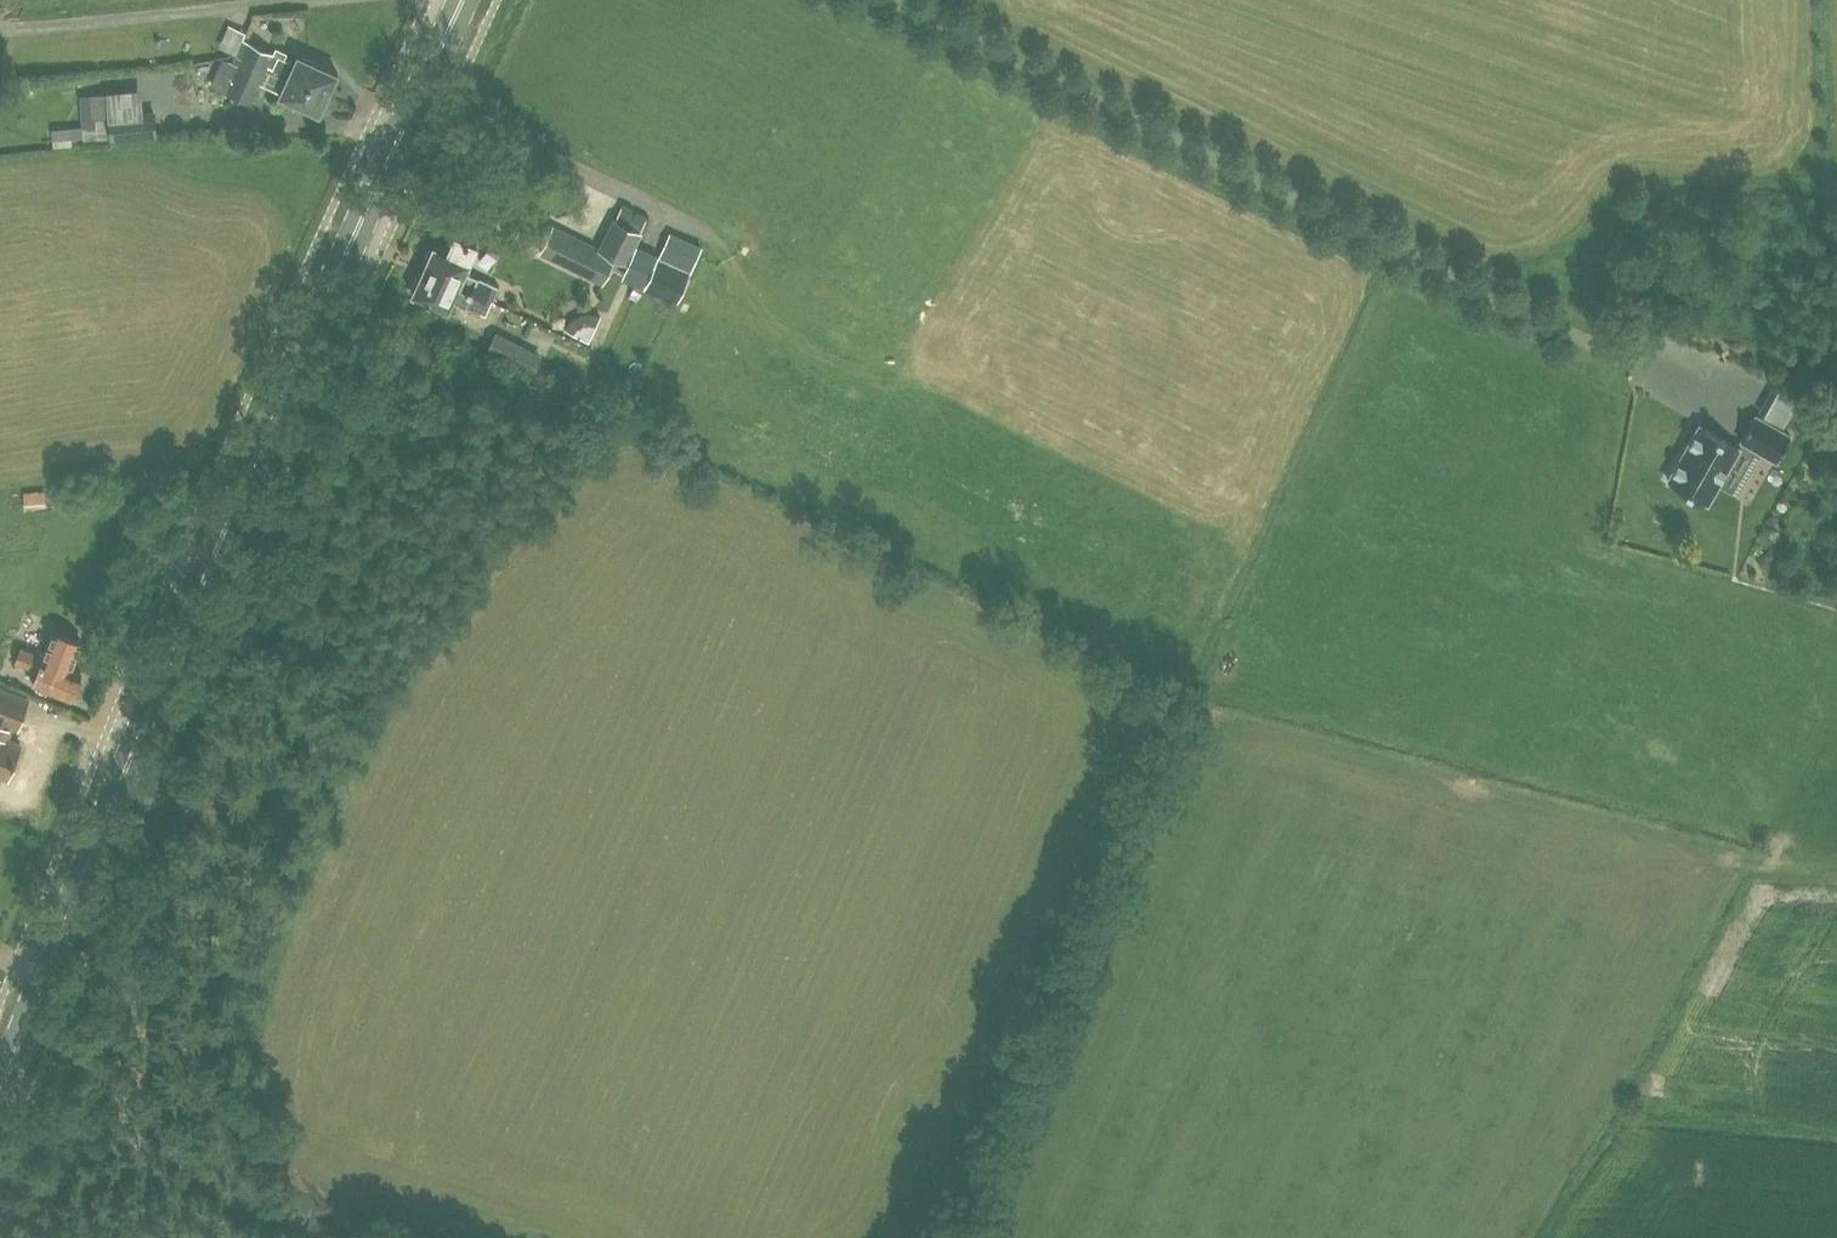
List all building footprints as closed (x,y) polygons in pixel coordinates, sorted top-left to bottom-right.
[(274,52),(251,42),(244,56),(266,66),(267,64),(329,92),(338,72),(298,54),(294,62),(284,58),(287,51),(277,46),(274,52)] [(320,112),(329,92),(267,64),(266,66),(244,56),(229,91),(250,101),(259,81),(280,90),(279,93),(320,112)] [(109,113),(111,137),(111,140),(158,135),(156,108),(109,113)] [(627,258),(643,227),(613,213),(597,244),(553,222),(538,252),(603,284),(618,254),(627,258)] [(434,245),(424,270),(492,300),(498,286),(464,271),(476,243),(454,235),(447,251),(434,245)] [(681,239),(670,265),(688,272),(699,246),(681,239)] [(674,304),(688,272),(656,258),(642,289),(674,304)] [(424,270),(415,291),(414,294),(449,308),(453,299),(486,314),(492,300),(424,270)] [(508,342),(500,357),(525,369),(532,353),(508,342)] [(1741,440),(1776,460),(1790,435),(1755,415),(1741,440)] [(1719,482),(1728,465),(1739,447),(1699,425),(1668,479),(1707,502),(1719,482)] [(73,666),(83,639),(52,628),(42,653),(16,643),(10,659),(35,669),(30,681),(72,697),(82,669),(73,666)] [(8,779),(21,745),(6,739),(11,726),(18,728),(29,698),(0,687),(0,776),(8,779)]
